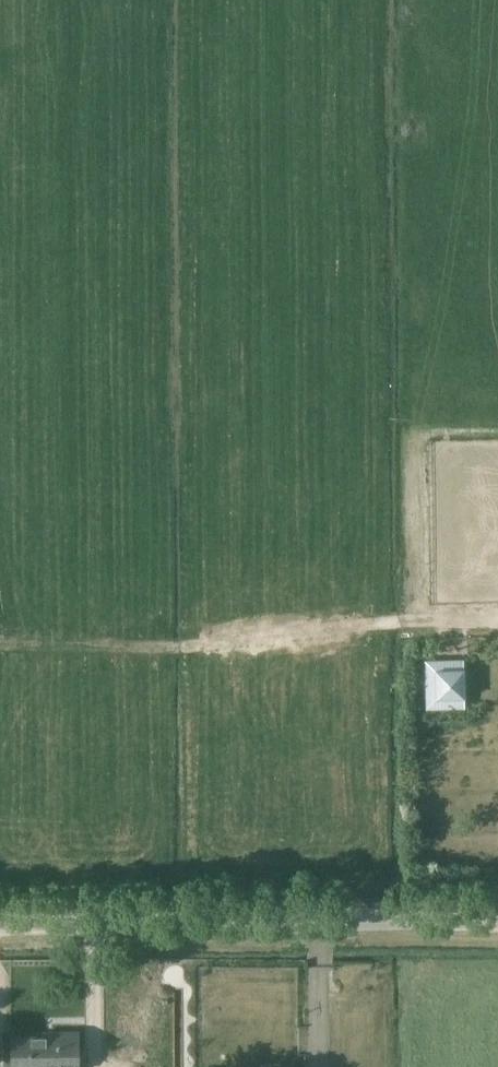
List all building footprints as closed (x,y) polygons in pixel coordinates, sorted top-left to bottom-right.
[(459,671),(432,670),(431,701),(458,701),(459,671)] [(78,1032),(56,1033),(56,1037),(12,1037),(12,1066),(78,1066),(78,1032)]
